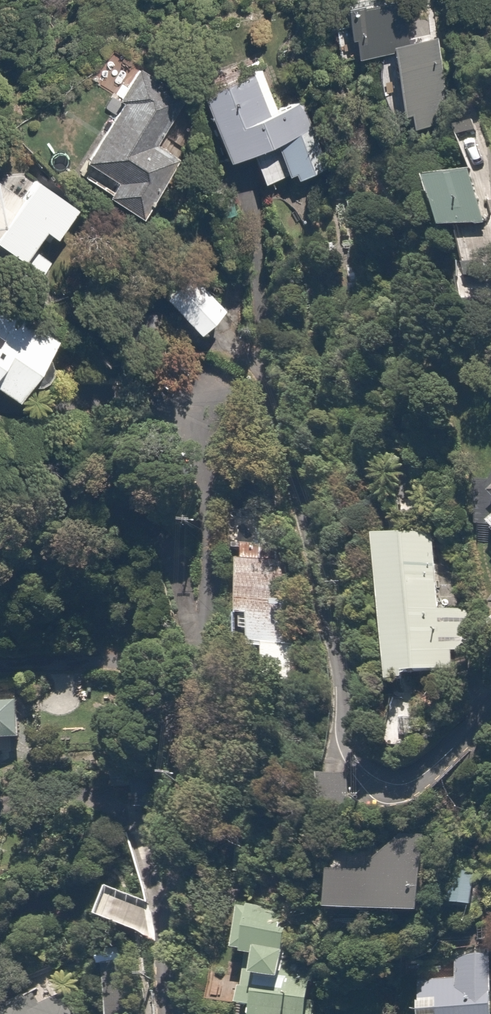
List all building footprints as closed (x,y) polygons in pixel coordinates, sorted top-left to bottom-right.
[(345,46),(375,39),(374,34),(400,28),(393,0),(335,0),(345,46)] [(435,33),(380,43),(395,120),(449,109),(435,33)] [(215,150),(242,141),(256,182),(302,166),(288,125),(294,123),(282,88),(269,93),(252,46),(237,51),(243,68),(193,85),(215,150)] [(167,101),(128,77),(81,155),(108,171),(96,191),(130,212),(166,153),(143,139),(167,101)] [(463,155),(411,169),(426,224),(477,211),(463,155)] [(20,163),(0,190),(0,245),(29,267),(40,252),(18,235),(30,218),(37,224),(60,193),(20,163)] [(183,261),(154,287),(184,321),(213,296),(183,261)] [(42,326),(0,298),(0,385),(2,387),(42,326)] [(482,521),(490,530),(490,512),(482,521)] [(434,528),(366,530),(370,676),(396,676),(396,671),(436,670),(435,648),(458,647),(457,605),(436,605),(434,528)] [(292,679),(291,558),(218,559),(218,610),(235,610),(236,647),(252,646),(253,680),(292,679)] [(17,702),(0,702),(0,735),(17,735),(17,702)] [(393,831),(353,864),(315,862),(312,903),(415,909),(420,833),(393,831)] [(474,866),(449,862),(442,901),(467,905),(474,866)] [(270,974),(283,914),(228,903),(218,949),(241,953),(238,968),(270,974)] [(490,963),(449,967),(451,980),(406,985),(409,1013),(485,1013),(483,995),(490,994),(490,972),(490,963)] [(230,984),(228,1001),(240,1002),(239,1013),(300,1013),(304,980),(243,974),(242,985),(230,984)] [(28,988),(0,1004),(0,1013),(60,1013),(49,995),(36,1003),(28,988)]
